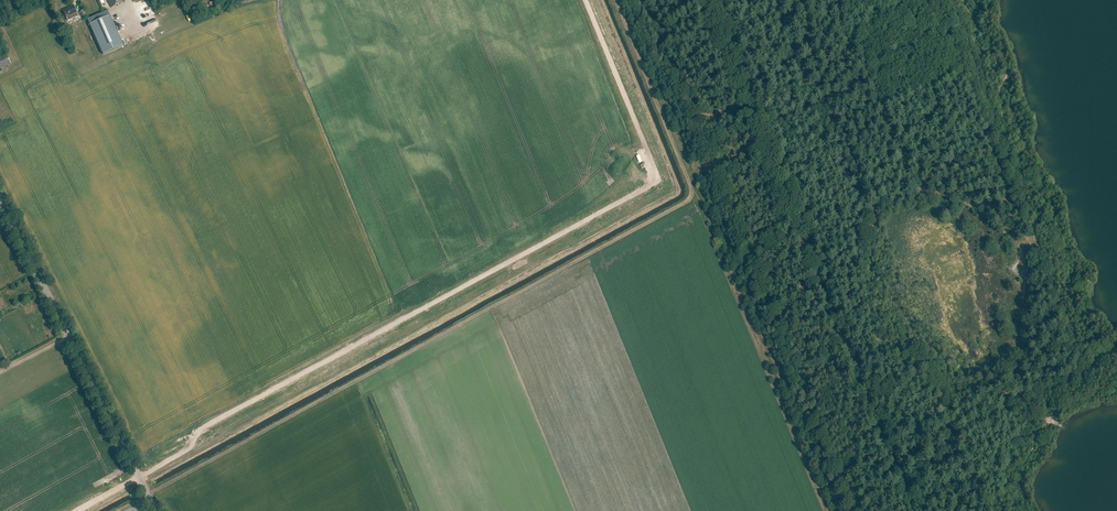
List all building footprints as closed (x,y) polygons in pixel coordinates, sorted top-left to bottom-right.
[(69,7),(63,10),(66,17),(72,14),(73,15),(77,13),(73,4),(69,6),(69,7)] [(110,16),(90,25),(103,55),(124,46),(110,16)] [(11,63),(6,53),(0,56),(0,69),(11,63)]
